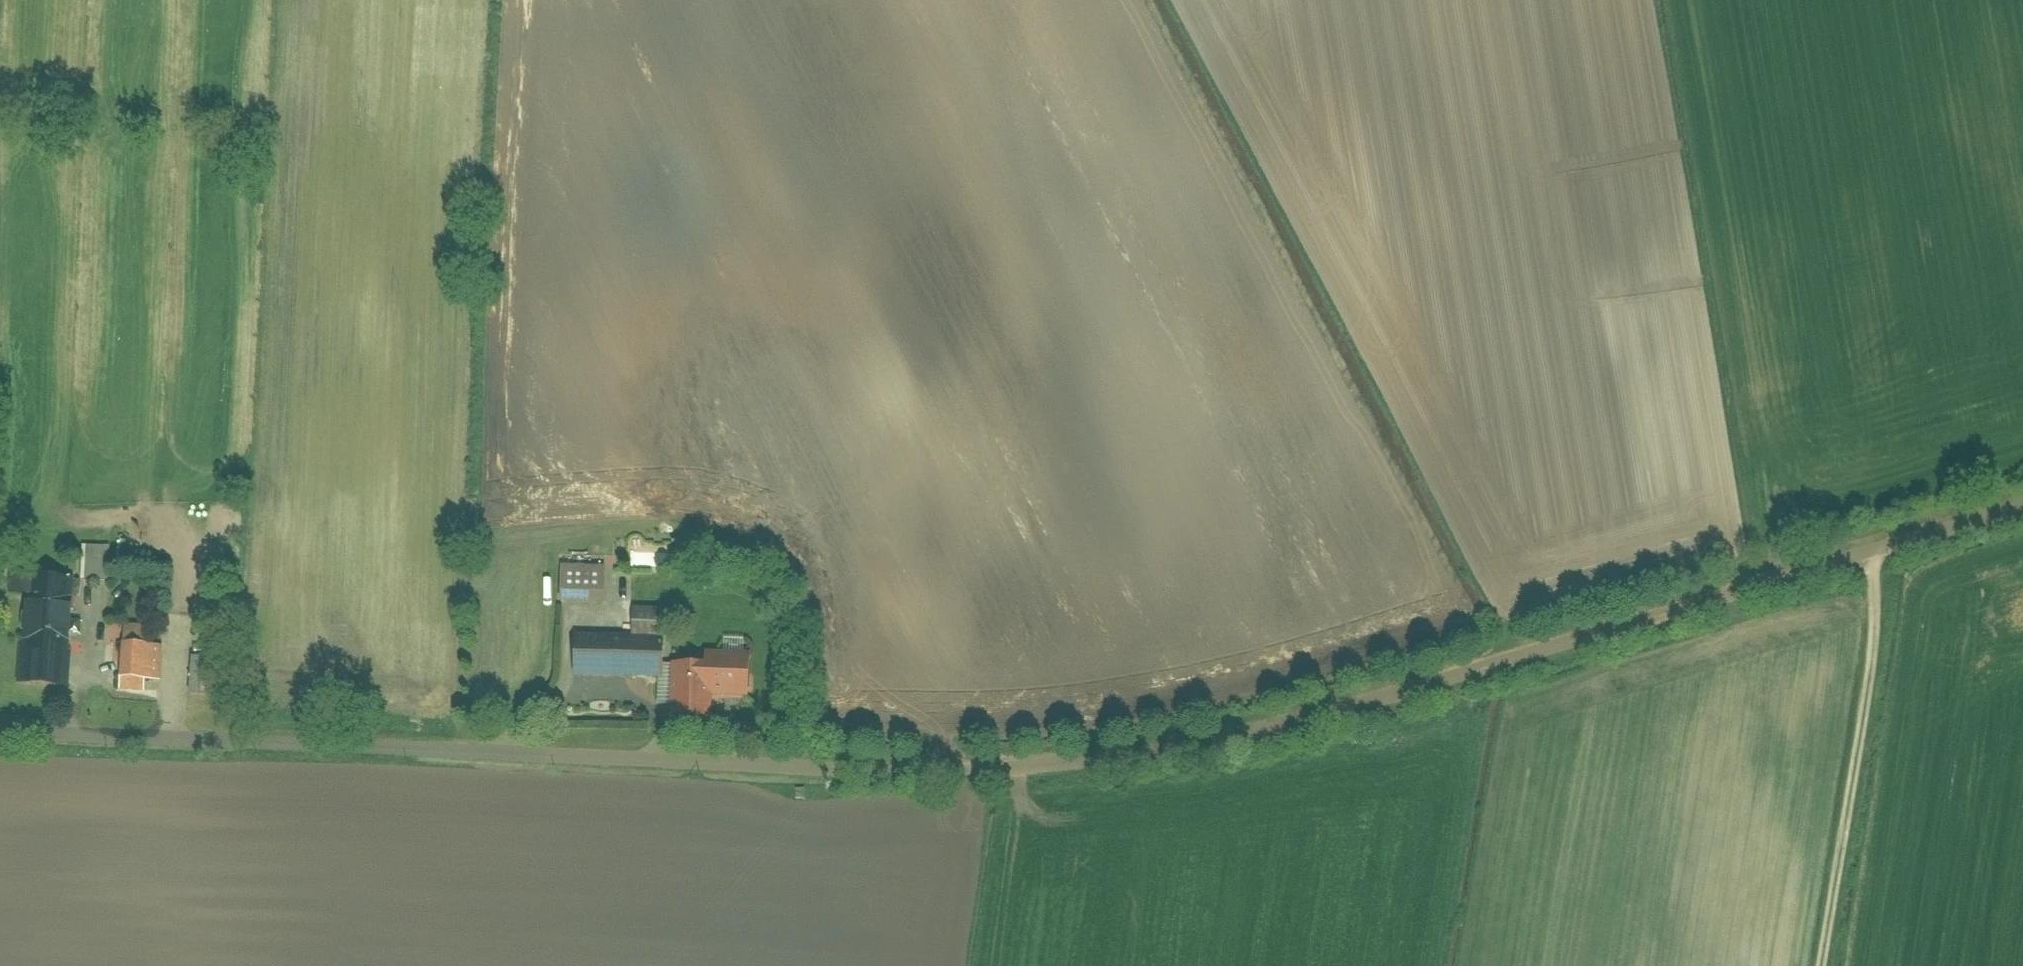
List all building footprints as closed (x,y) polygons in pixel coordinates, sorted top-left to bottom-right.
[(638,542),(638,569),(671,569),(671,542),(638,542)] [(82,546),(80,585),(104,586),(106,553),(106,547),(82,546)] [(612,569),(574,569),(574,604),(612,604),(612,569)] [(24,582),(22,682),(63,683),(65,583),(24,582)] [(110,615),(104,682),(150,686),(155,618),(110,615)] [(576,639),(575,674),(673,677),(672,719),(706,720),(707,692),(740,693),(741,662),(664,659),(665,617),(632,616),(632,641),(576,639)]
